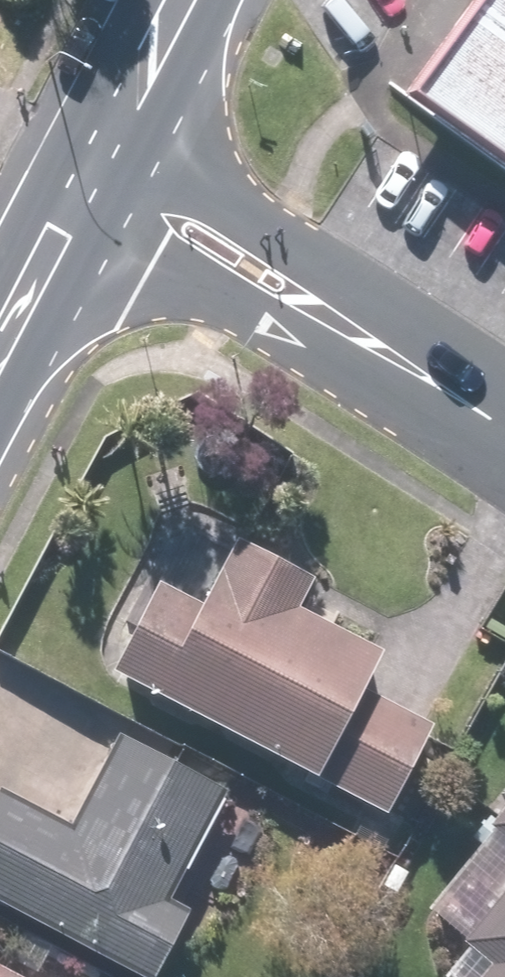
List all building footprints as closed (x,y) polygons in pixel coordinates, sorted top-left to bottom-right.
[(406,87),(504,160),(504,0),(470,0),(406,87)] [(177,458),(140,476),(160,520),(198,502),(177,458)] [(314,582),(235,541),(202,604),(147,576),(99,668),(388,818),(435,728),(363,691),(382,655),(299,611),(314,582)] [(0,792),(0,909),(133,976),(159,976),(189,919),(173,911),(232,796),(118,737),(71,828),(0,792)] [(488,827),(504,842),(504,806),(488,827)] [(487,910),(468,894),(439,930),(487,969),(481,976),(504,976),(504,888),(487,910)] [(0,965),(0,976),(23,976),(0,965)]
